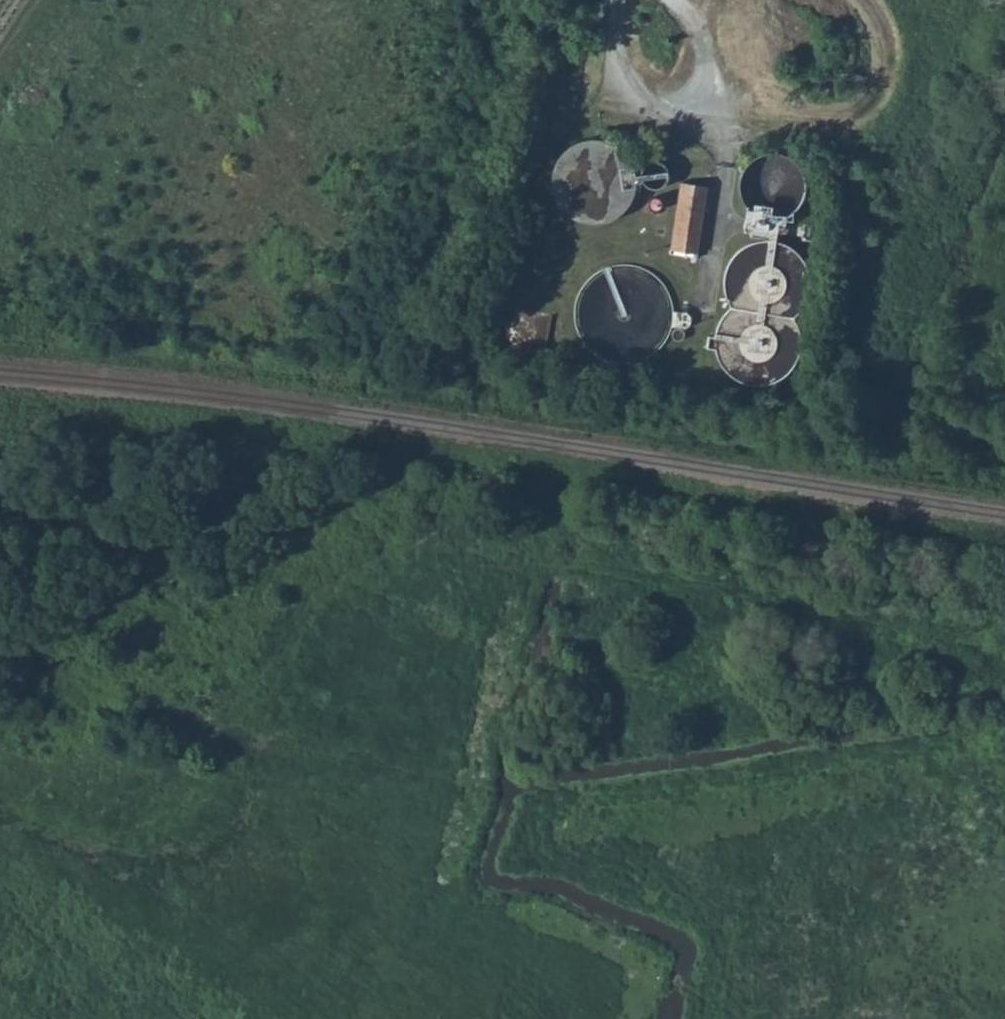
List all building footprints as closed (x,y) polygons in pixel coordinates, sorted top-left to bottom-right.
[(551,175),(551,191),(557,206),(569,218),(584,225),(601,225),(617,218),(629,206),(635,189),(634,172),(626,157),(613,146),(596,141),(581,143),(567,150),(556,161),(551,175)] [(739,181),(738,193),(742,205),(751,215),(763,221),(776,222),(788,218),(798,209),(804,197),(804,183),(799,170),(789,160),(775,156),(763,156),(752,161),(744,170),(739,181)] [(640,181),(643,186),(647,190),(653,191),(659,190),(664,186),(667,182),(667,177),(666,171),(663,167),(659,164),(654,163),(649,164),(644,167),(641,171),(639,176),(640,181)] [(666,255),(699,259),(709,187),(676,182),(666,255)] [(726,305),(730,310),(729,311),(718,324),(714,338),(714,353),(720,367),(730,378),(744,385),(762,387),(779,380),(792,368),(799,351),(798,333),(791,319),(801,308),(807,293),(807,277),(801,262),(790,250),(775,244),(759,243),(743,248),(731,259),(723,273),(722,289),(726,305)] [(574,315),(578,333),(589,349),(606,360),(625,363),(645,359),(661,347),(670,330),(673,310),(667,291),(655,276),(637,266),(617,265),(600,270),(586,282),(577,297),(574,315)]
